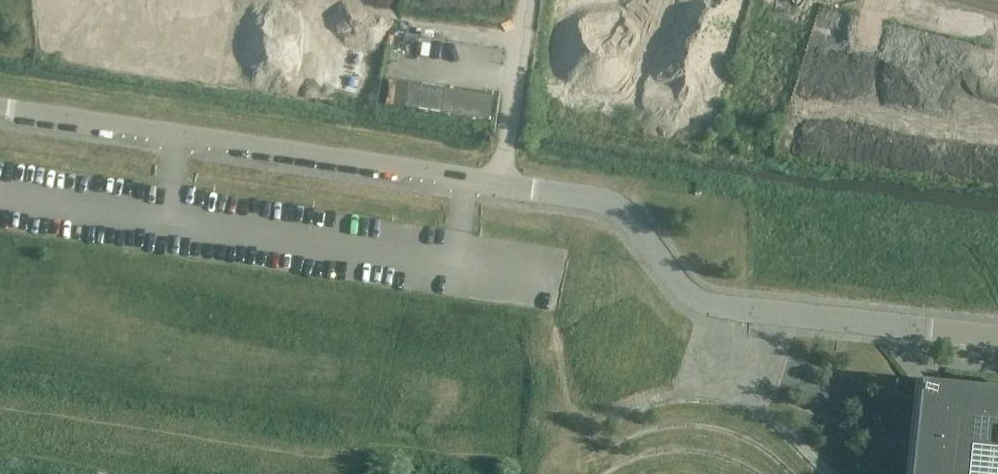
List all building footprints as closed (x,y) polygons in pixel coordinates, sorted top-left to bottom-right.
[(490,118),(494,94),(391,78),(387,102),(490,118)] [(916,378),(911,421),(905,473),(997,473),(997,387),(916,378)]
